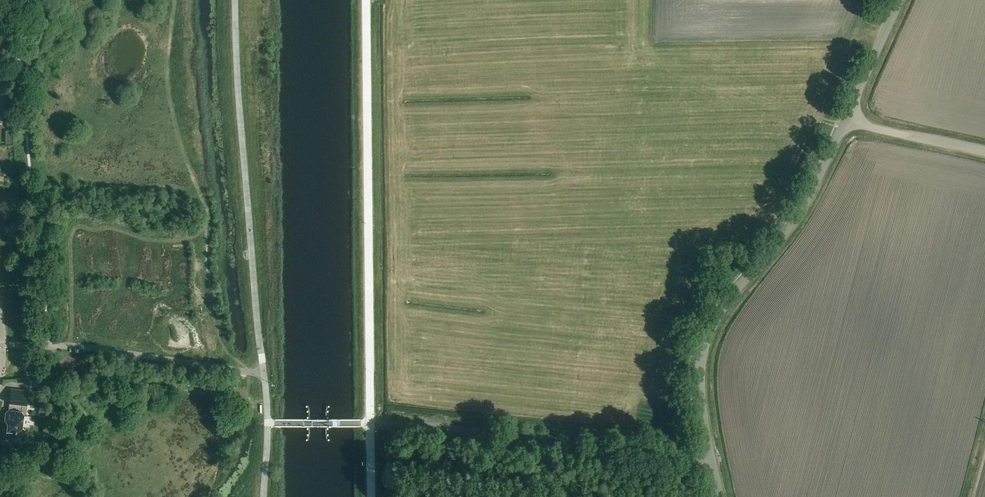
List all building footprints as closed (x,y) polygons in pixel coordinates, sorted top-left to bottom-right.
[(27,406),(29,391),(11,389),(9,411),(5,413),(5,421),(7,422),(6,436),(9,439),(14,440),(19,436),(22,436),(25,434),(25,431),(23,428),(24,415),(22,412),(22,405),(27,406)]
